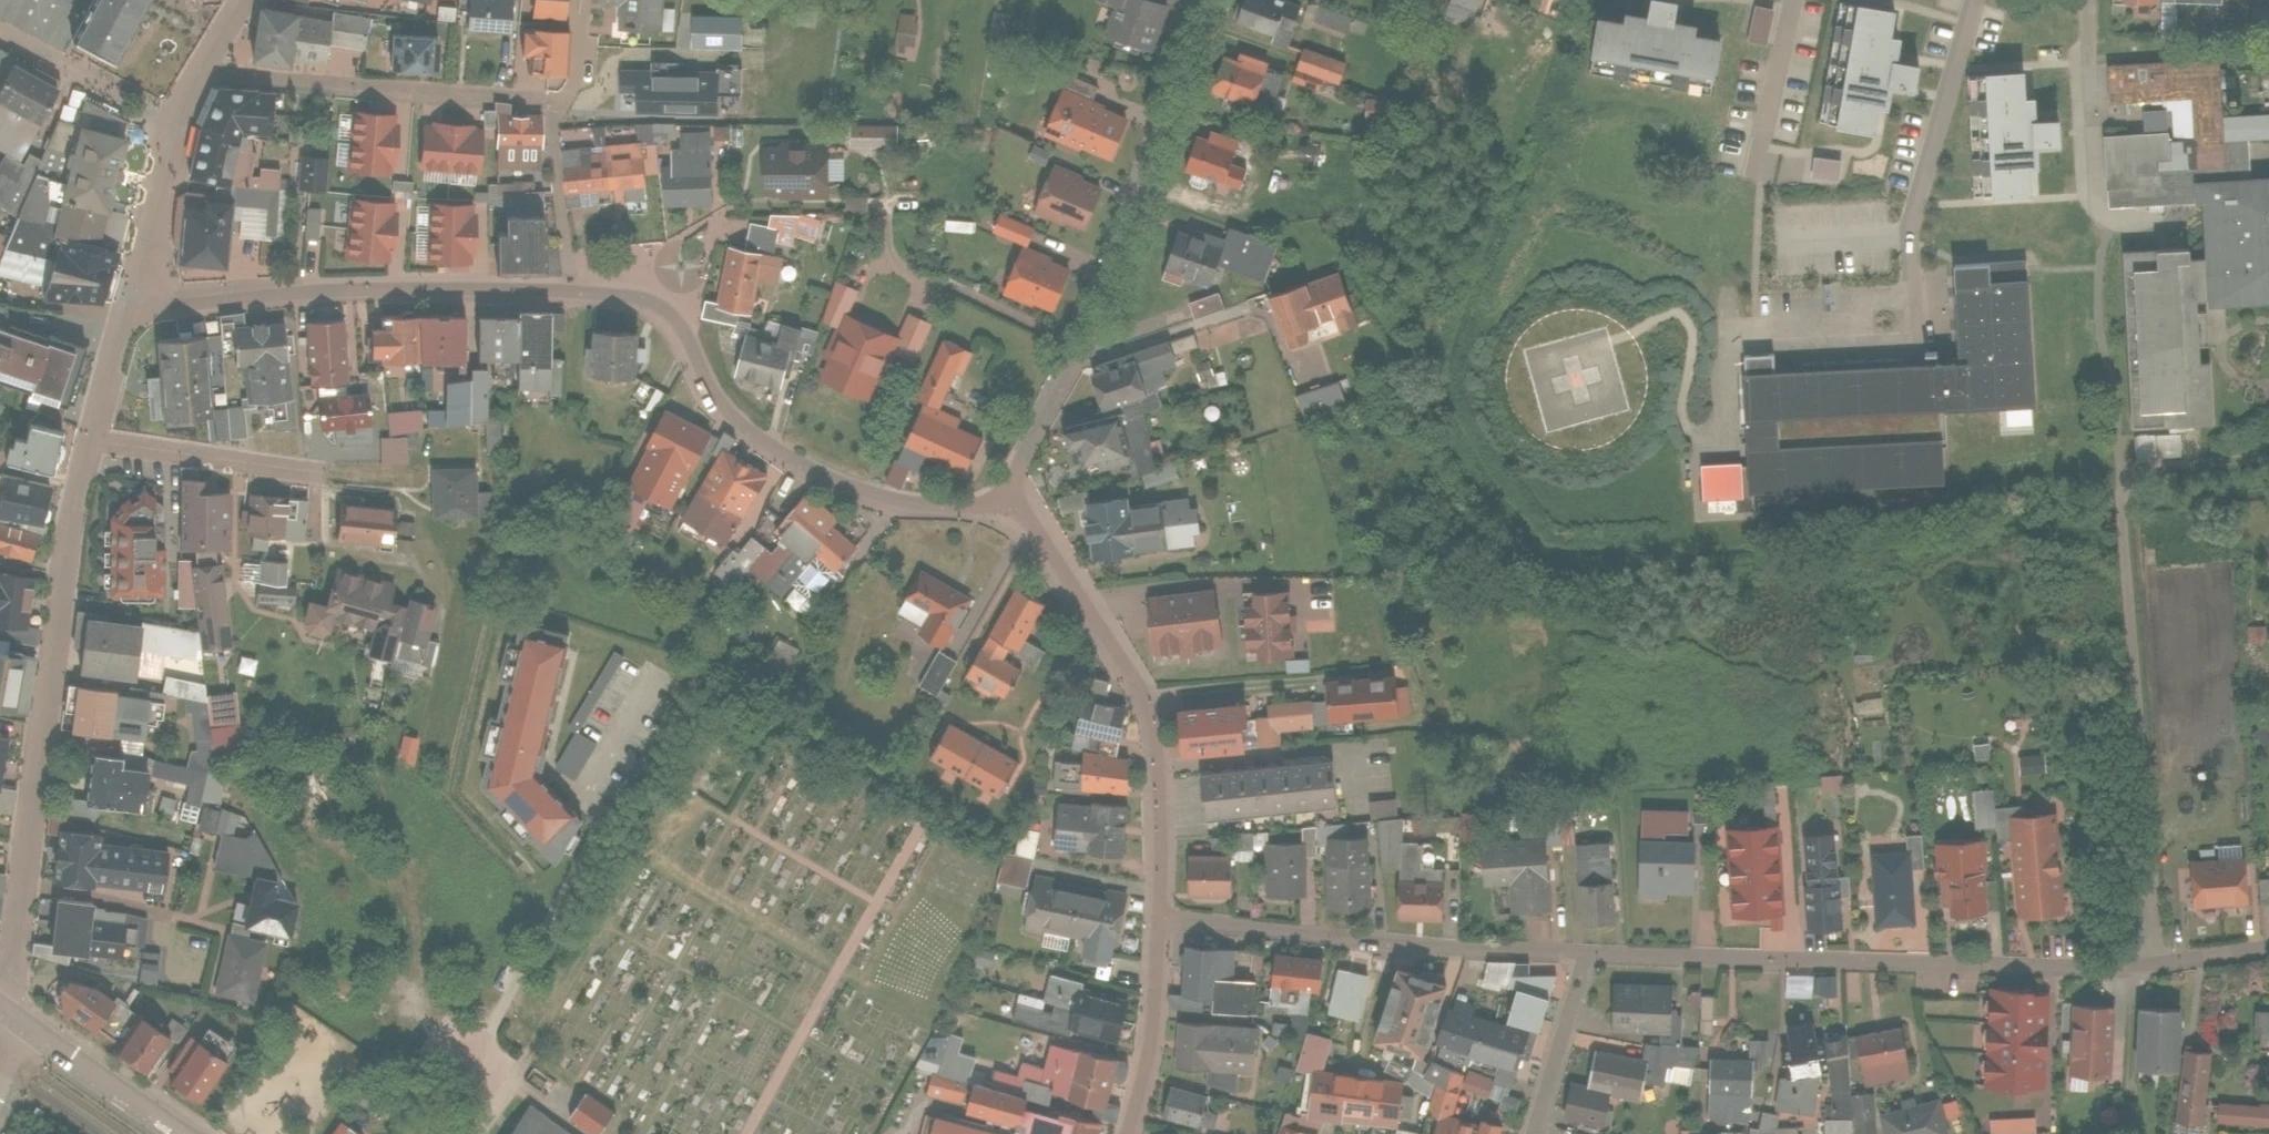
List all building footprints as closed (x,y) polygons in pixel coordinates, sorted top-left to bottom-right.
[(77,43),(128,66),(159,0),(0,0),(0,3),(77,43)] [(336,9),(338,0),(296,0),(336,9)] [(385,1),(382,13),(417,20),(421,0),(385,0),(385,1)] [(474,31),(521,33),(522,0),(476,0),(474,31)] [(534,14),(574,16),(575,0),(534,0),(534,14)] [(622,28),(668,29),(669,0),(623,0),(622,28)] [(1115,35),(1157,50),(1174,3),(1166,0),(1127,0),(1126,4),(1115,35)] [(1238,18),(1297,39),(1310,5),(1295,0),(1244,0),(1238,18)] [(1721,97),(1731,39),(1705,34),(1706,27),(1684,23),(1687,5),(1662,0),(1659,18),(1635,14),(1634,20),(1607,16),(1596,75),(1721,97)] [(1883,78),(1909,83),(1913,63),(1891,59),(1896,32),(1881,29),(1884,9),(1845,2),(1823,118),(1873,128),(1883,78)] [(1367,31),(1370,17),(1323,7),(1320,21),(1367,31)] [(1775,12),(1757,9),(1751,42),(1769,46),(1775,12)] [(906,12),(896,54),(916,59),(926,17),(906,12)] [(326,24),(259,14),(250,66),(320,77),(325,46),(361,52),(366,19),(328,13),(326,24)] [(710,43),(735,42),(734,23),(709,25),(710,43)] [(577,29),(529,27),(528,73),(576,75),(577,29)] [(438,68),(438,32),(400,31),(399,67),(438,68)] [(1309,47),(1301,71),(1348,87),(1356,64),(1309,47)] [(12,66),(16,58),(0,50),(0,90),(12,66)] [(1286,71),(1269,65),(1271,61),(1243,51),(1241,58),(1225,53),(1212,90),(1226,94),(1222,104),(1229,107),(1237,110),(1245,112),(1248,104),(1257,107),(1259,102),(1274,107),(1286,71)] [(2112,211),(2196,205),(2196,191),(2229,190),(2226,113),(2223,64),(2111,68),(2113,105),(2158,103),(2189,101),(2191,141),(2168,142),(2167,136),(2160,136),(2107,138),(2112,211)] [(67,90),(12,66),(0,90),(0,148),(33,164),(67,90)] [(725,72),(646,70),(644,114),(724,116),(725,72)] [(2027,72),(1982,74),(1988,195),(2032,193),(2027,72)] [(265,145),(272,95),(220,89),(203,123),(186,183),(245,191),(251,141),(265,145)] [(1061,89),(1045,131),(1116,158),(1132,116),(1061,89)] [(132,132),(128,131),(131,119),(86,97),(81,120),(62,198),(113,210),(132,132)] [(1369,98),(1369,123),(1393,123),(1394,99),(1369,98)] [(2189,101),(2158,103),(2160,136),(2167,136),(2168,142),(2191,141),(2189,101)] [(407,113),(355,110),(353,139),(405,143),(407,113)] [(2196,191),(2196,205),(2199,261),(2126,264),(2133,432),(2219,429),(2217,373),(2205,373),(2203,319),(2268,316),(2268,173),(2249,173),(2247,132),(2268,131),(2268,112),(2226,113),(2229,190),(2196,191)] [(546,118),(499,117),(498,166),(545,166),(546,118)] [(458,124),(431,122),(428,174),(456,176),(458,124)] [(654,138),(679,139),(679,122),(655,122),(654,138)] [(458,124),(456,176),(483,177),(486,125),(458,124)] [(904,128),(858,128),(858,145),(904,146),(904,128)] [(689,147),(669,148),(671,206),(720,204),(717,129),(688,130),(689,147)] [(1200,134),(1187,171),(1228,185),(1241,149),(1200,134)] [(405,143),(353,139),(351,170),(403,174),(405,143)] [(644,143),(612,146),(616,188),(648,185),(644,143)] [(612,146),(568,150),(572,193),(616,188),(612,146)] [(835,146),(769,147),(770,199),(835,198),(835,146)] [(1844,177),(1846,157),(1818,154),(1816,175),(1844,177)] [(330,188),(331,155),(303,155),(302,187),(330,188)] [(6,157),(0,169),(0,207),(12,212),(33,170),(6,157)] [(1049,167),(1033,212),(1092,232),(1107,188),(1049,167)] [(404,199),(355,194),(352,223),(401,228),(404,199)] [(239,201),(184,196),(184,201),(179,262),(233,266),(239,201)] [(485,202),(429,201),(428,228),(484,229),(485,202)] [(51,203),(43,240),(82,248),(90,212),(51,203)] [(321,238),(323,207),(310,206),(307,237),(321,238)] [(87,249),(111,254),(120,214),(97,209),(87,249)] [(556,212),(496,212),(496,264),(556,265),(556,212)] [(754,220),(751,249),(787,253),(799,250),(803,233),(806,212),(775,213),(775,224),(754,220)] [(1038,230),(1005,214),(996,233),(1029,249),(1038,230)] [(350,252),(398,257),(401,228),(352,223),(350,252)] [(1285,242),(1238,227),(1225,268),(1271,283),(1285,242)] [(428,258),(484,259),(484,229),(428,228),(428,258)] [(1182,230),(1168,271),(1216,285),(1221,267),(1228,243),(1182,230)] [(54,290),(113,301),(124,257),(111,254),(87,249),(82,248),(43,240),(15,238),(3,274),(54,284),(54,290)] [(751,249),(731,246),(723,316),(760,321),(765,275),(785,277),(787,253),(751,249)] [(1026,250),(1007,296),(1036,308),(1037,306),(1057,314),(1075,273),(1052,264),(1053,262),(1026,250)] [(1981,409),(2045,404),(2036,263),(1957,268),(1963,362),(1978,361),(1981,409)] [(1362,323),(1346,273),(1277,295),(1293,345),(1362,323)] [(852,388),(881,316),(853,305),(859,292),(843,285),(827,324),(843,330),(824,377),(852,388)] [(1176,317),(1179,326),(1229,312),(1224,294),(1193,303),(1195,312),(1176,317)] [(560,381),(562,305),(520,304),(520,312),(519,355),(518,380),(560,381)] [(520,312),(481,311),(480,354),(519,355),(520,312)] [(475,359),(474,312),(379,313),(380,361),(475,359)] [(915,360),(930,321),(914,314),(908,328),(881,316),(852,388),(879,399),(898,353),(915,360)] [(747,333),(737,375),(792,388),(808,324),(778,317),(773,339),(747,333)] [(93,348),(0,318),(0,375),(77,399),(93,348)] [(350,321),(309,323),(313,384),(354,381),(350,321)] [(300,400),(294,322),(241,326),(247,405),(300,400)] [(648,332),(603,330),(601,373),(646,375),(648,332)] [(224,413),(218,334),(162,338),(167,416),(224,413)] [(909,448),(895,479),(919,489),(933,458),(974,475),(989,439),(966,430),(971,420),(947,410),(960,380),(963,382),(975,353),(951,343),(924,406),(931,409),(914,450),(909,448)] [(1088,366),(1101,418),(1130,411),(1160,403),(1179,398),(1167,347),(1088,366)] [(1950,411),(1981,409),(1978,361),(1963,362),(1800,372),(1754,376),(1762,498),(1808,495),(1955,485),(1950,411)] [(476,380),(448,379),(447,421),(493,422),(494,368),(476,368),(476,380)] [(1343,382),(1301,397),(1311,423),(1352,408),(1343,382)] [(378,395),(321,399),(324,429),(344,427),(346,446),(364,445),(363,429),(380,428),(378,395)] [(1132,418),(1069,434),(1080,479),(1128,466),(1132,480),(1143,477),(1147,492),(1180,484),(1176,469),(1159,474),(1145,419),(1163,414),(1160,403),(1130,411),(1132,418)] [(659,504),(680,514),(724,433),(670,404),(652,438),(662,444),(636,491),(659,504)] [(67,471),(78,430),(24,416),(13,456),(67,471)] [(431,416),(404,419),(406,432),(433,428),(431,416)] [(503,423),(489,423),(489,453),(503,453),(503,423)] [(410,437),(384,437),(385,466),(411,465),(410,437)] [(729,448),(709,481),(757,510),(776,477),(746,459),(729,448)] [(1749,463),(1705,464),(1705,500),(1711,499),(1711,510),(1756,510),(1756,496),(1749,496),(1749,463)] [(59,482),(0,472),(0,511),(52,520),(59,482)] [(479,472),(438,472),(438,518),(479,518),(479,495),(479,472)] [(186,478),(185,543),(233,545),(234,494),(212,493),(212,479),(186,478)] [(757,510),(709,481),(687,516),(735,545),(757,510)] [(659,504),(636,491),(620,519),(642,532),(659,504)] [(843,516),(813,491),(779,531),(787,537),(776,550),(770,546),(754,565),(772,579),(787,592),(795,581),(815,598),(862,543),(841,525),(838,522),(843,516)] [(1105,494),(1072,497),(1074,514),(1099,512),(1104,556),(1172,549),(1168,506),(1139,509),(1138,498),(1106,501),(1105,494)] [(302,499),(252,495),(249,530),(298,535),(302,499)] [(498,495),(479,495),(479,518),(498,518),(498,495)] [(345,502),(342,539),(400,543),(403,506),(345,502)] [(111,595),(174,595),(174,546),(150,546),(150,503),(110,503),(111,595)] [(1196,503),(1168,506),(1172,549),(1202,547),(1200,532),(1205,532),(1202,509),(1196,510),(1196,503)] [(0,523),(0,550),(37,558),(43,532),(0,523)] [(739,549),(720,571),(737,585),(754,565),(770,546),(758,535),(743,552),(739,549)] [(246,580),(261,580),(260,601),(298,602),(298,589),(290,588),(291,559),(246,558),(246,580)] [(207,650),(235,648),(229,564),(200,566),(207,650)] [(343,569),(333,614),(392,627),(402,582),(343,569)] [(980,600),(927,569),(910,597),(938,613),(925,634),(951,649),(980,600)] [(0,571),(0,634),(47,641),(49,623),(33,620),(40,577),(0,571)] [(1294,590),(1247,592),(1250,654),(1297,652),(1294,590)] [(1042,605),(1019,593),(975,675),(1008,693),(1022,667),(1011,662),(1042,605)] [(1218,593),(1150,600),(1155,653),(1223,646),(1218,593)] [(445,606),(417,599),(401,658),(444,669),(451,641),(437,637),(445,606)] [(77,622),(72,670),(146,678),(151,629),(77,622)] [(502,685),(508,686),(501,718),(494,716),(484,758),(492,760),(486,785),(505,803),(496,812),(527,841),(534,834),(564,864),(589,821),(540,775),(570,641),(522,630),(520,637),(513,636),(502,685)] [(37,655),(1,649),(0,649),(0,710),(27,714),(37,655)] [(963,661),(943,650),(924,686),(944,697),(946,691),(963,661)] [(582,731),(628,658),(620,653),(573,728),(582,734),(563,765),(581,777),(602,743),(582,731)] [(1397,675),(1330,681),(1334,718),(1401,712),(1397,675)] [(208,706),(207,700),(206,688),(167,680),(163,697),(187,702),(208,706)] [(159,695),(73,684),(68,725),(154,736),(159,695)] [(237,696),(207,700),(208,706),(213,751),(222,755),(242,744),(242,728),(237,696)] [(1137,711),(1087,698),(1079,730),(1129,742),(1137,711)] [(222,780),(222,755),(213,751),(208,706),(187,702),(192,742),(194,742),(196,754),(191,755),(189,771),(208,774),(222,780)] [(1318,702),(1263,708),(1267,746),(1290,743),(1289,731),(1320,728),(1318,702)] [(1244,705),(1182,710),(1186,757),(1248,752),(1244,705)] [(952,724),(933,759),(1003,797),(1022,762),(952,724)] [(14,734),(0,732),(0,788),(6,788),(14,734)] [(424,738),(407,734),(401,763),(418,766),(424,738)] [(95,753),(89,806),(151,813),(152,799),(155,772),(130,769),(131,758),(95,753)] [(1135,756),(1088,753),(1085,792),(1133,795),(1135,756)] [(2024,773),(2050,772),(2049,753),(2023,754),(2024,773)] [(1338,760),(1205,774),(1209,819),(1343,805),(1338,760)] [(220,797),(222,780),(208,774),(189,771),(157,765),(155,772),(152,799),(162,802),(165,790),(181,794),(175,818),(200,824),(203,811),(206,797),(220,797)] [(1374,799),(1375,816),(1402,814),(1400,797),(1374,799)] [(1131,804),(1059,798),(1054,850),(1127,855),(1131,804)] [(203,811),(200,824),(199,831),(223,838),(232,840),(237,820),(203,811)] [(1644,812),(1644,840),(1664,841),(1665,835),(1688,835),(1689,812),(1644,812)] [(2070,911),(2059,812),(2014,817),(2025,916),(2070,911)] [(1792,914),(1786,827),(1734,830),(1740,917),(1792,914)] [(68,828),(62,880),(170,893),(175,852),(106,843),(107,832),(68,828)] [(232,840),(223,838),(215,871),(256,879),(256,874),(283,879),(254,832),(241,842),(232,840)] [(1809,836),(1814,888),(1844,885),(1840,834),(1809,836)] [(1559,910),(1554,837),(1482,842),(1485,883),(1510,881),(1512,914),(1559,910)] [(1372,838),(1334,839),(1336,910),(1374,909),(1372,838)] [(1643,893),(1697,895),(1698,842),(1664,841),(1644,840),(1643,893)] [(1311,843),(1273,844),(1274,897),(1311,896),(1311,843)] [(1993,913),(1989,843),(1941,845),(1945,915),(1993,913)] [(1580,846),(1585,925),(1620,923),(1615,844),(1580,846)] [(1879,932),(1920,929),(1915,851),(1874,854),(1879,932)] [(1031,887),(1038,859),(1011,853),(1005,881),(1031,887)] [(1236,859),(1192,856),(1190,895),(1234,898),(1236,859)] [(2196,911),(2256,906),(2252,858),(2192,862),(2196,911)] [(283,879),(256,874),(256,879),(248,925),(299,934),(304,905),(293,904),(282,886),(283,879)] [(1120,965),(1135,899),(1038,878),(1028,926),(1094,941),(1090,959),(1120,965)] [(1453,882),(1404,881),(1404,922),(1453,923),(1453,882)] [(1814,888),(1809,888),(1813,931),(1848,928),(1844,885),(1814,888)] [(103,905),(67,900),(60,948),(131,958),(133,945),(151,948),(155,921),(136,915),(102,911),(103,905)] [(221,996),(259,1003),(271,941),(232,934),(221,996)] [(1175,991),(1174,1012),(1216,1013),(1217,982),(1246,983),(1247,948),(1191,946),(1190,991),(1175,991)] [(143,982),(162,983),(164,950),(146,949),(143,982)] [(1333,960),(1278,954),(1275,983),(1330,989),(1333,960)] [(1454,987),(1406,969),(1382,1035),(1430,1053),(1454,987)] [(1126,1044),(1137,1007),(1087,993),(1091,980),(1055,970),(1049,994),(1024,987),(1016,1013),(1126,1044)] [(123,1003),(81,973),(60,1002),(102,1033),(123,1003)] [(1790,995),(1817,996),(1817,974),(1790,973),(1790,995)] [(1818,974),(1818,994),(1841,994),(1841,974),(1818,974)] [(1615,1029),(1674,1031),(1675,986),(1616,985),(1615,1029)] [(1512,1015),(1494,1009),(1478,1063),(1531,1079),(1555,1000),(1520,989),(1512,1015)] [(2047,1093),(2051,993),(1982,990),(1979,1091),(2047,1093)] [(1716,1031),(1716,993),(1693,993),(1693,1005),(1705,1005),(1705,1031),(1716,1031)] [(1478,1063),(1494,1009),(1466,1001),(1450,1055),(1478,1063)] [(2071,1073),(2107,1076),(2113,1010),(2077,1007),(2071,1073)] [(2190,1009),(2147,1008),(2146,1069),(2188,1070),(2190,1009)] [(121,1050),(155,1071),(177,1035),(144,1014),(121,1050)] [(1266,1026),(1184,1022),(1182,1071),(1263,1075),(1266,1026)] [(1302,1064),(1328,1069),(1335,1035),(1310,1029),(1302,1064)] [(1910,1031),(1859,1038),(1865,1085),(1917,1078),(1910,1031)] [(1850,1039),(1783,1044),(1789,1112),(1855,1107),(1850,1039)] [(178,1083),(208,1102),(237,1060),(207,1040),(178,1083)] [(1120,1060),(1059,1044),(1052,1070),(1027,1063),(1024,1076),(999,1070),(994,1087),(1033,1099),(1057,1105),(1062,1088),(1109,1101),(1120,1060)] [(1596,1053),(1591,1090),(1647,1098),(1653,1062),(1596,1053)] [(2190,1123),(2208,1125),(2213,1054),(2195,1053),(2190,1123)] [(1753,1060),(1710,1060),(1709,1121),(1753,1121),(1753,1060)] [(1413,1083),(1321,1072),(1316,1109),(1408,1120),(1413,1083)] [(1033,1099),(994,1087),(979,1083),(978,1087),(941,1077),(936,1094),(1027,1120),(1030,1107),(1033,1099)] [(1438,1133),(1484,1133),(1461,1127),(1470,1087),(1452,1082),(1438,1133)] [(1612,1095),(1574,1086),(1568,1118),(1605,1127),(1612,1095)] [(1217,1095),(1174,1087),(1168,1117),(1211,1125),(1217,1095)] [(615,1113),(589,1094),(575,1114),(601,1133),(615,1113)] [(1886,1112),(1891,1133),(1954,1133),(1946,1099),(1886,1112)] [(2268,1127),(2268,1103),(2231,1103),(2231,1127),(2268,1127)] [(536,1107),(517,1133),(574,1133),(536,1107)] [(1030,1107),(1027,1120),(1024,1133),(1104,1133),(1106,1126),(1030,1107)] [(2040,1114),(1993,1116),(1994,1133),(2040,1132),(2040,1114)] [(944,1117),(940,1133),(1015,1133),(944,1117)]
